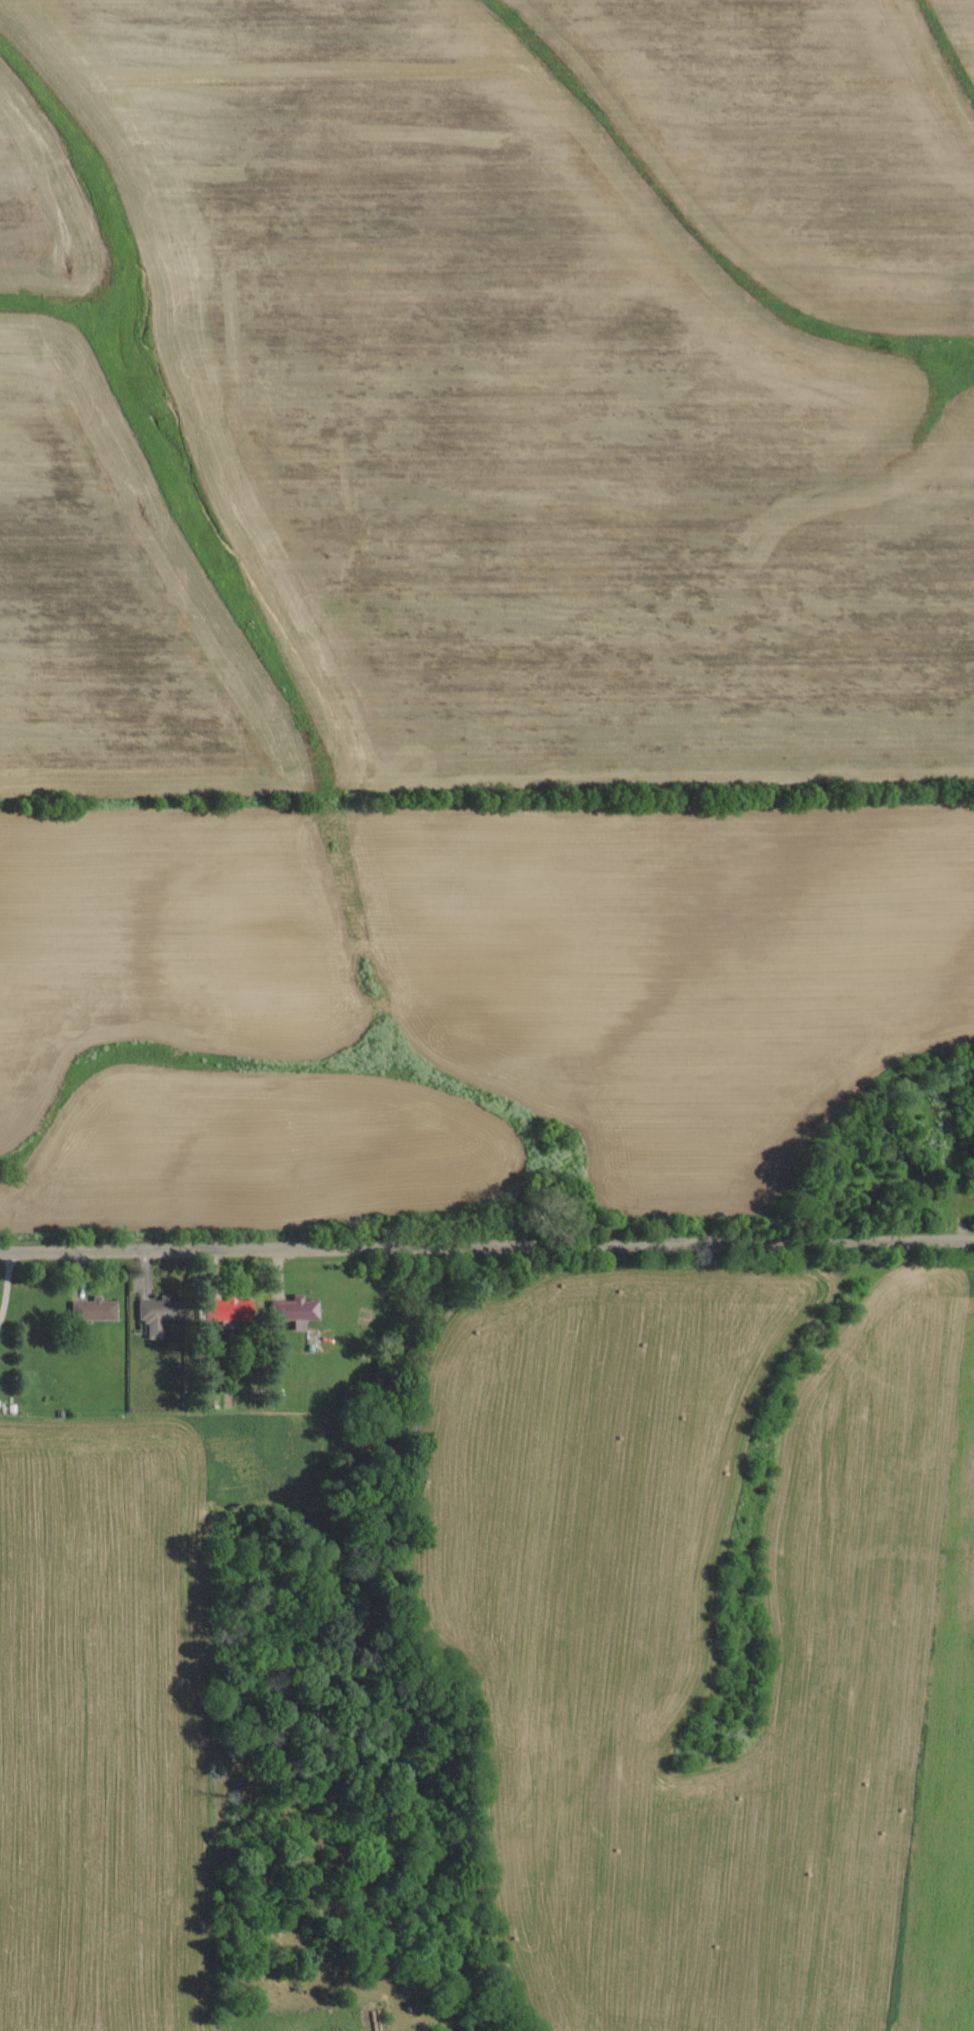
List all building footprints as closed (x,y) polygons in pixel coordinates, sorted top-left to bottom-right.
[(312,1301),(299,1302),(299,1295),(288,1296),(288,1302),(268,1302),(268,1321),(289,1320),(290,1331),(299,1330),(298,1321),(313,1320),(312,1301)] [(135,1302),(136,1322),(144,1322),(144,1340),(160,1340),(159,1327),(172,1326),(171,1296),(157,1296),(157,1301),(135,1302)] [(114,1321),(114,1302),(100,1302),(100,1297),(90,1297),(91,1302),(68,1302),(69,1321),(114,1321)] [(201,1301),(202,1322),(245,1321),(244,1302),(233,1302),(233,1300),(201,1301)]
